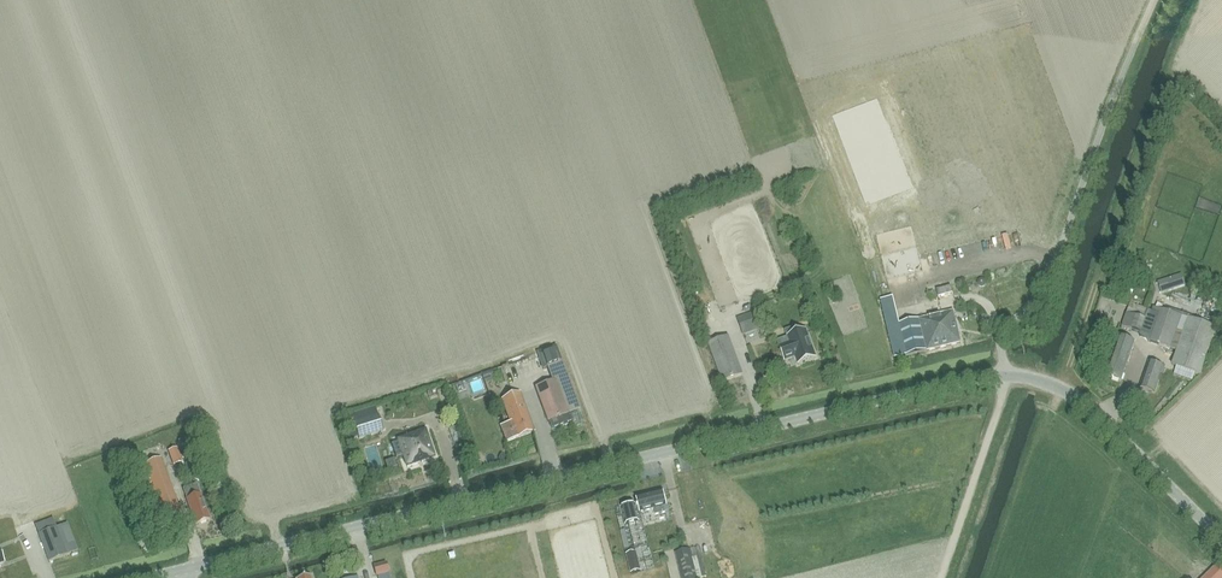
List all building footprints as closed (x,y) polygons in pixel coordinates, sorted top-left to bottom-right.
[(1167,277),(1171,288),(1182,285),(1178,274),(1167,277)] [(888,299),(881,301),(887,328),(894,358),(927,351),(924,338),(932,336),(931,332),(947,328),(946,323),(947,323),(945,313),(920,319),(920,320),(900,325),(895,326),(888,299)] [(1122,327),(1121,329),(1122,329),(1123,327),(1141,333),(1149,310),(1131,303),(1122,327)] [(766,327),(760,310),(737,318),(743,336),(766,327)] [(1149,336),(1147,341),(1177,352),(1172,366),(1175,367),(1172,375),(1190,381),(1193,373),(1200,376),(1216,329),(1182,317),(1181,318),(1158,310),(1149,336)] [(932,336),(924,338),(927,351),(961,343),(953,311),(945,313),(947,323),(946,323),(947,328),(931,332),(932,336)] [(786,331),(791,345),(781,349),(785,361),(795,357),(798,364),(816,357),(806,330),(799,333),(797,327),(786,331)] [(722,382),(743,375),(729,336),(708,344),(722,382)] [(1120,381),(1134,343),(1119,337),(1106,376),(1120,381)] [(579,409),(567,376),(558,350),(542,356),(552,382),(535,388),(548,422),(568,414),(568,413),(579,409)] [(1149,362),(1140,388),(1155,393),(1164,367),(1149,362)] [(496,380),(492,371),(482,375),(485,384),(496,380)] [(469,389),(481,386),(479,377),(467,380),(469,389)] [(520,393),(502,400),(510,422),(500,426),(506,442),(516,438),(534,432),(520,393)] [(416,415),(427,413),(424,400),(413,402),(416,415)] [(359,440),(384,432),(378,415),(353,423),(359,440)] [(569,415),(549,422),(552,429),(572,421),(569,415)] [(398,441),(407,467),(434,458),(425,430),(407,437),(407,438),(398,441)] [(173,466),(183,462),(178,448),(168,451),(173,466)] [(181,513),(160,459),(136,468),(148,499),(156,496),(165,519),(181,513)] [(200,495),(196,485),(183,490),(187,500),(186,500),(196,525),(210,520),(200,495)] [(637,499),(638,504),(630,506),(621,508),(625,525),(630,524),(643,521),(641,513),(654,510),(656,515),(666,513),(664,507),(666,506),(663,493),(637,499)] [(36,525),(39,534),(49,561),(67,555),(78,550),(68,523),(57,527),(53,518),(36,525)] [(692,558),(690,550),(675,553),(682,577),(700,577),(708,576),(702,555),(692,558)] [(377,576),(389,573),(386,563),(374,566),(377,576)] [(1206,577),(1221,577),(1221,568),(1220,565),(1206,577)]
